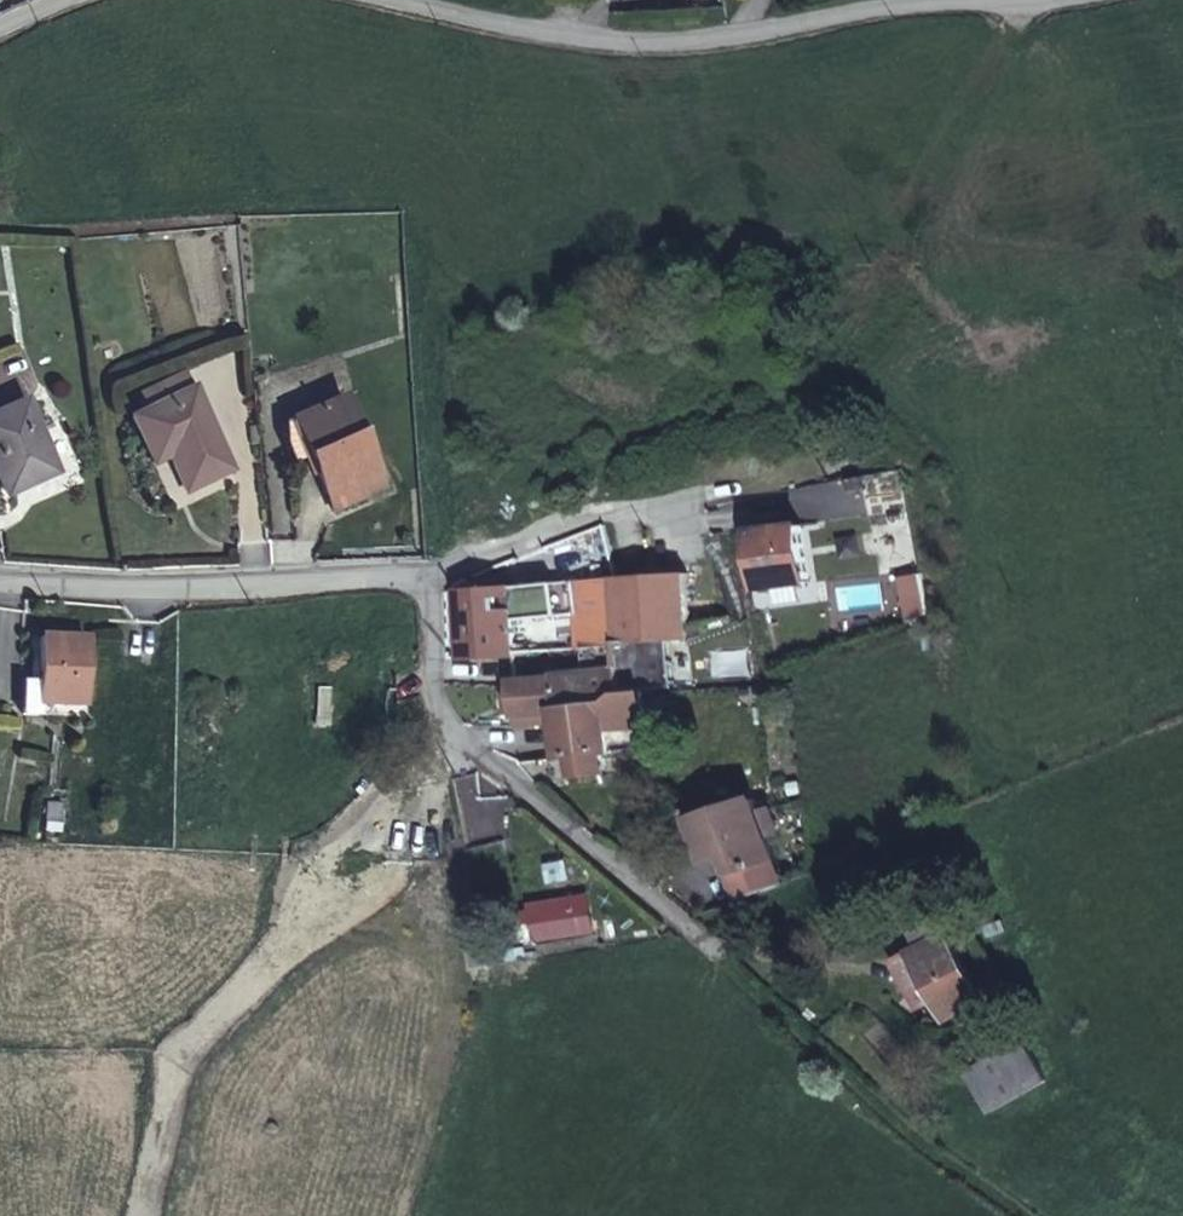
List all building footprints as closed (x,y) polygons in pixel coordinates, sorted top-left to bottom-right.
[(693,9),(718,0),(690,0),(693,9)] [(190,389),(182,372),(158,384),(139,394),(147,410),(190,389)] [(229,470),(190,389),(147,410),(131,419),(144,448),(160,441),(168,458),(186,492),(229,470)] [(341,398),(288,422),(305,458),(329,512),(381,486),(341,398)] [(0,412),(0,482),(6,495),(56,471),(23,401),(0,412)] [(305,458),(288,422),(280,426),(282,447),(291,464),(305,458)] [(160,441),(144,448),(152,465),(168,458),(160,441)] [(810,584),(802,526),(754,531),(758,556),(762,590),(810,584)] [(758,556),(754,531),(711,536),(714,566),(758,556)] [(711,536),(678,540),(684,576),(613,580),(616,644),(667,640),(688,639),(686,573),(714,566),(711,536)] [(921,572),(897,576),(904,616),(928,612),(921,572)] [(491,573),(485,574),(486,590),(463,592),(465,658),(494,657),(512,656),(515,656),(514,616),(570,612),(569,584),(525,586),(504,587),(503,573),(491,573)] [(524,574),(503,573),(504,587),(525,586),(524,574)] [(587,646),(616,644),(613,580),(582,582),(584,611),(587,646)] [(584,611),(582,582),(569,584),(570,612),(584,611)] [(27,703),(82,705),(83,672),(83,639),(41,638),(40,681),(28,682),(27,703)] [(616,644),(616,669),(618,675),(621,694),(645,692),(670,689),(667,640),(616,644)] [(587,667),(616,663),(613,645),(585,649),(587,667)] [(512,656),(494,657),(495,665),(513,664),(512,656)] [(513,719),(527,718),(528,729),(555,727),(555,717),(557,716),(561,759),(574,757),(576,772),(593,770),(593,756),(600,754),(607,753),(605,728),(604,707),(621,694),(618,675),(512,685),(513,719)] [(645,692),(621,694),(604,707),(605,728),(646,725),(645,712),(645,692)] [(527,718),(513,719),(515,730),(528,729),(527,718)] [(762,892),(775,887),(771,877),(777,875),(765,838),(758,814),(753,797),(692,817),(706,860),(717,856),(725,854),(740,899),(762,892)] [(60,803),(47,803),(45,820),(45,823),(58,824),(60,803)] [(758,814),(765,838),(778,832),(772,809),(758,814)] [(717,856),(732,903),(740,899),(725,854),(717,856)] [(568,860),(546,864),(549,884),(572,880),(568,860)] [(593,931),(588,896),(546,902),(532,904),(533,916),(529,917),(530,927),(536,927),(538,939),(593,931)] [(937,911),(908,925),(918,948),(894,960),(914,1003),(917,1009),(934,1002),(944,1020),(982,1002),(937,911)] [(1001,920),(985,927),(988,935),(990,937),(1005,931),(1001,920)] [(1019,1033),(963,1064),(969,1074),(1024,1042),(1019,1033)] [(1024,1042),(969,1074),(973,1082),(990,1112),(1046,1080),(1024,1042)]
